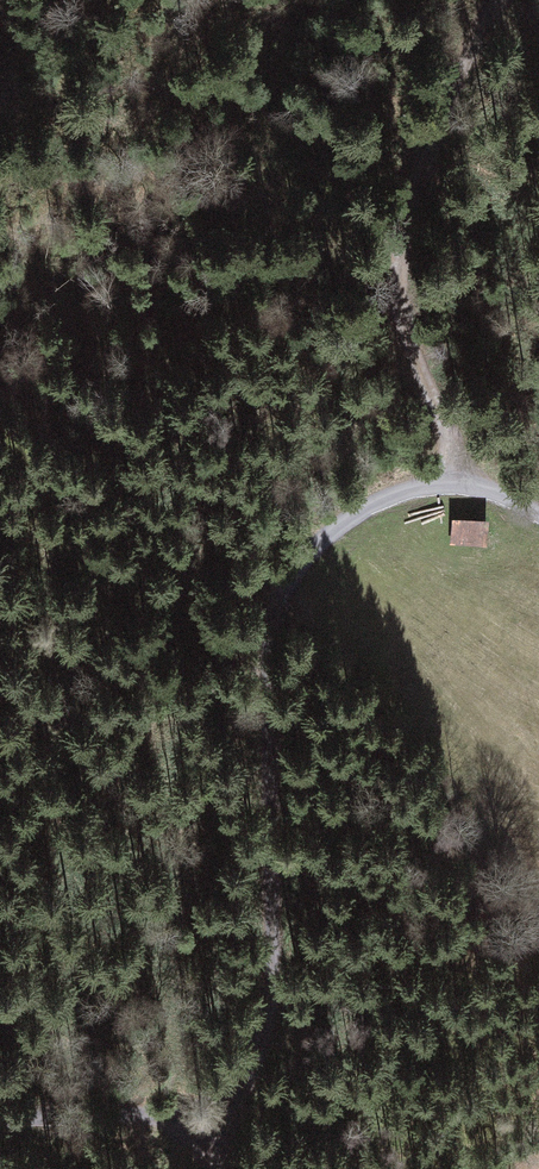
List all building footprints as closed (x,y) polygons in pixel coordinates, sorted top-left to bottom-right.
[(485,527),(450,526),(449,548),(485,550),(485,527)]
